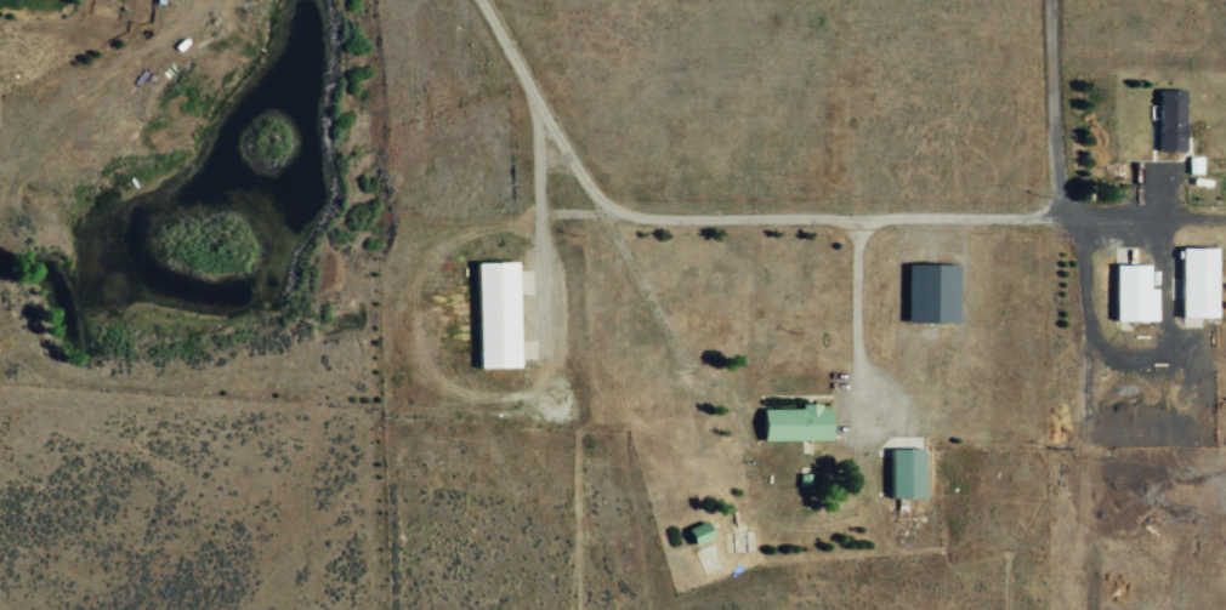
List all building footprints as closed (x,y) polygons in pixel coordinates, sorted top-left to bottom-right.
[(1155,150),(1182,150),(1184,90),(1157,89),(1155,150)] [(1215,317),(1216,248),(1180,247),(1179,317),(1215,317)] [(515,262),(475,262),(477,368),(517,367),(515,262)] [(958,265),(906,264),(905,322),(956,323),(958,265)] [(1156,288),(1148,288),(1148,264),(1114,265),(1114,321),(1156,320),(1156,288)] [(762,441),(830,439),(829,405),(800,405),(801,408),(761,409),(762,441)] [(890,498),(923,498),(922,448),(889,449),(890,498)] [(692,545),(712,538),(706,521),(686,528),(692,545)]
